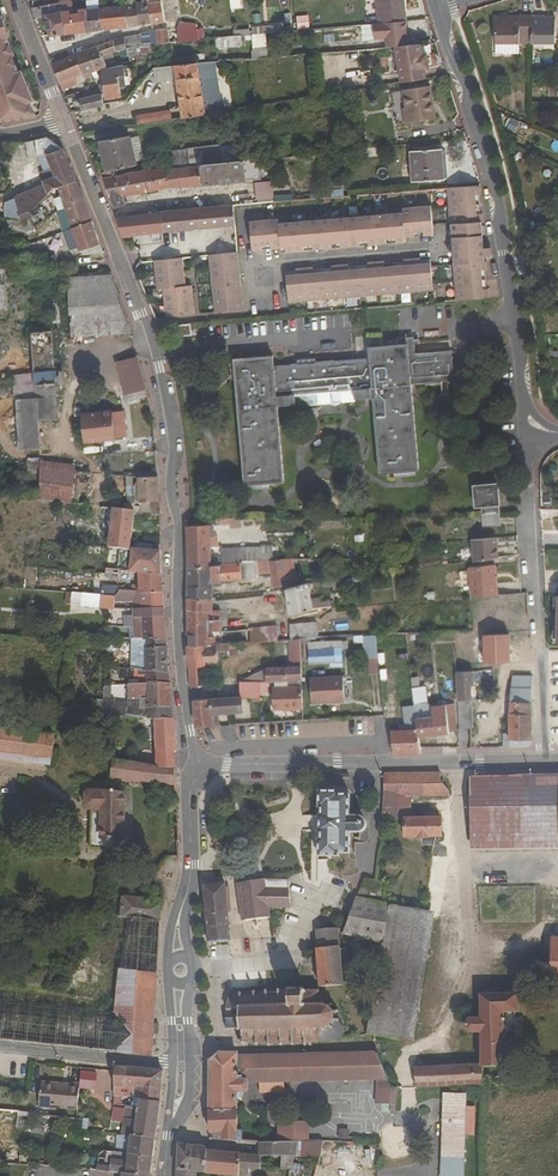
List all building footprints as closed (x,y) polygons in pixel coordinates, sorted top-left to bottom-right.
[(149,4),(152,24),(166,22),(163,3),(163,0),(149,0),(149,4)] [(407,21),(405,0),(377,0),(379,24),(407,21)] [(62,12),(74,11),(73,1),(32,8),(36,19),(47,18),(50,37),(66,35),(62,12)] [(140,26),(152,24),(149,4),(137,5),(140,26)] [(103,30),(140,26),(137,5),(100,8),(103,30)] [(89,32),(103,30),(100,8),(85,10),(89,32)] [(85,10),(74,11),(62,12),(66,35),(89,32),(85,10)] [(0,16),(0,35),(11,35),(3,15),(0,16)] [(297,16),(298,28),(310,27),(309,15),(297,16)] [(520,54),(520,37),(532,37),(532,15),(508,15),(508,18),(496,18),(496,54),(520,54)] [(545,18),(545,15),(532,15),(532,37),(532,44),(556,43),(556,18),(545,18)] [(408,36),(407,21),(379,24),(374,24),(376,39),(408,36)] [(179,42),(198,40),(197,24),(181,23),(178,31),(179,42)] [(268,56),(267,32),(282,31),(282,24),(251,25),(252,56),(268,56)] [(158,45),(170,43),(167,28),(155,31),(158,45)] [(142,34),(125,37),(128,49),(144,47),(142,34)] [(8,36),(12,36),(11,35),(0,35),(0,73),(18,70),(13,55),(15,54),(8,36)] [(217,49),(240,48),(239,36),(217,36),(217,49)] [(408,36),(376,39),(376,49),(396,47),(409,46),(408,36)] [(125,37),(114,41),(117,52),(128,49),(125,37)] [(103,57),(117,52),(114,41),(89,50),(97,69),(102,68),(107,67),(103,57)] [(426,70),(430,69),(428,54),(423,54),(422,45),(409,46),(396,47),(400,73),(426,70)] [(90,72),(97,69),(89,50),(77,54),(85,74),(90,72)] [(72,87),(72,86),(69,80),(85,74),(77,54),(52,63),(63,90),(72,87)] [(203,62),(199,63),(207,114),(225,111),(217,61),(203,62)] [(177,80),(184,118),(207,114),(199,63),(176,66),(155,68),(157,83),(177,80)] [(124,76),(126,75),(125,66),(102,70),(106,100),(122,97),(121,88),(125,87),(124,76)] [(37,117),(31,102),(34,101),(23,71),(19,73),(18,70),(0,73),(0,121),(37,117)] [(426,70),(400,73),(402,82),(427,79),(426,70)] [(72,86),(77,84),(76,82),(86,78),(85,74),(69,80),(72,86)] [(397,125),(436,119),(431,86),(391,92),(397,125)] [(73,101),(76,111),(104,104),(102,95),(80,100),(73,101)] [(139,126),(173,120),(172,110),(137,115),(139,126)] [(106,172),(137,165),(131,136),(99,141),(106,172)] [(44,170),(40,172),(44,185),(45,185),(49,193),(55,188),(59,187),(78,181),(64,149),(48,137),(35,140),(38,155),(44,170)] [(35,140),(24,142),(27,157),(38,155),(35,140)] [(413,181),(441,179),(439,150),(411,152),(413,181)] [(260,159),(168,168),(170,187),(181,188),(262,178),(260,159)] [(110,196),(115,208),(127,204),(124,196),(170,187),(168,168),(138,171),(101,179),(108,196),(110,196)] [(59,187),(72,229),(92,221),(82,190),(78,181),(59,187)] [(255,182),(256,200),(273,198),(271,181),(255,182)] [(16,204),(5,205),(7,216),(27,220),(34,216),(31,211),(49,193),(45,185),(44,185),(15,198),(16,204)] [(482,221),(483,221),(483,213),(482,213),(478,213),(477,204),(476,194),(479,194),(483,193),(481,185),(448,188),(451,224),(452,224),(454,248),(455,264),(454,264),(457,300),(490,297),(490,289),(487,289),(483,290),(483,280),(482,270),(486,270),(488,270),(487,262),(486,262),(484,245),(484,235),(485,234),(484,226),(483,226),(482,221)] [(123,236),(236,225),(234,204),(204,206),(131,215),(116,217),(123,236)] [(279,218),(251,220),(253,246),(281,244),(281,248),(406,238),(405,233),(434,231),(432,205),(404,207),(404,212),(279,222),(279,218)] [(79,251),(81,250),(82,254),(103,253),(92,221),(72,229),(63,232),(67,243),(70,242),(72,249),(78,247),(79,251)] [(282,253),(406,243),(406,238),(281,248),(282,253)] [(210,254),(216,312),(245,309),(239,251),(238,251),(210,254)] [(48,270),(47,254),(25,256),(12,256),(11,279),(29,279),(29,280),(68,278),(68,277),(70,277),(70,269),(64,269),(48,270)] [(163,288),(167,317),(196,314),(193,285),(187,286),(183,257),(155,260),(158,289),(163,288)] [(296,268),(297,269),(297,274),(287,275),(289,302),(433,291),(431,262),(421,263),(420,257),(404,258),(404,260),(405,265),(395,265),(385,266),(384,262),(384,260),(368,262),(368,263),(369,268),(359,268),(349,269),(349,265),(349,263),(332,265),(332,266),(333,271),(323,271),(313,272),(313,268),(313,266),(296,268)] [(63,264),(64,269),(70,269),(70,277),(111,274),(107,262),(63,264)] [(111,274),(70,277),(68,277),(68,278),(72,337),(132,333),(111,274)] [(178,337),(198,335),(197,328),(192,329),(191,323),(176,324),(178,337)] [(56,385),(65,385),(61,329),(32,330),(34,366),(34,373),(38,421),(59,419),(56,385)] [(332,360),(309,362),(310,368),(297,369),(296,363),(290,364),(275,366),(274,355),(234,359),(245,485),(284,482),(278,407),(297,405),(296,394),(355,389),(356,400),(374,399),(380,473),(419,470),(412,384),(455,380),(452,351),(409,354),(408,343),(369,347),(370,358),(333,361),(332,360)] [(148,390),(138,356),(116,362),(124,395),(148,390)] [(34,373),(12,374),(14,400),(16,400),(19,450),(39,448),(38,421),(34,373)] [(86,441),(127,437),(125,411),(84,414),(86,441)] [(28,458),(28,480),(40,480),(40,460),(40,458),(28,458)] [(52,502),(73,504),(76,472),(76,465),(40,460),(40,480),(41,500),(52,502)] [(89,506),(120,510),(122,495),(97,493),(99,474),(76,472),(73,504),(89,506)] [(129,502),(139,502),(139,513),(161,515),(159,476),(128,477),(129,502)] [(474,485),(476,506),(482,506),(483,515),(501,513),(498,483),(474,485)] [(88,512),(113,515),(109,547),(132,549),(133,543),(135,512),(120,510),(89,506),(88,512)] [(485,527),(502,526),(501,516),(483,516),(485,527)] [(217,525),(231,524),(230,517),(216,518),(217,525)] [(213,564),(211,525),(187,525),(188,566),(213,564)] [(474,561),(499,557),(497,537),(472,539),(474,561)] [(130,571),(139,572),(162,575),(162,551),(151,550),(133,549),(130,571)] [(249,579),(258,578),(257,573),(256,560),(247,561),(249,579)] [(268,572),(268,569),(272,569),(272,572),(273,576),(274,587),(288,585),(283,560),(256,560),(257,573),(268,572)] [(292,560),(283,560),(288,585),(296,583),(292,560)] [(222,580),(249,579),(247,561),(241,561),(242,562),(221,563),(222,580)] [(213,580),(222,580),(221,563),(213,564),(188,566),(189,597),(213,597),(213,580)] [(472,596),(499,594),(496,565),(470,567),(472,596)] [(139,572),(140,591),(163,593),(162,575),(139,572)] [(291,614),(293,614),(293,617),(317,612),(317,609),(314,610),(309,583),(287,589),(291,614)] [(81,606),(119,609),(119,601),(135,602),(135,609),(164,608),(163,593),(140,591),(120,589),(114,596),(82,593),(81,606)] [(189,597),(188,609),(213,610),(213,597),(189,597)] [(135,609),(135,617),(133,617),(134,638),(148,639),(166,640),(164,608),(135,609)] [(188,609),(188,623),(221,620),(221,611),(213,610),(188,609)] [(210,632),(222,631),(221,620),(188,623),(188,634),(191,634),(210,632)] [(312,621),(313,624),(299,625),(299,638),(302,638),(318,636),(317,629),(316,620),(312,621)] [(291,639),(299,638),(299,625),(291,626),(291,639)] [(251,641),(262,641),(261,628),(251,628),(251,641)] [(191,644),(216,643),(216,637),(211,637),(210,632),(191,634),(191,644)] [(406,647),(406,632),(388,633),(389,647),(406,647)] [(364,636),(366,658),(379,657),(376,635),(364,636)] [(291,639),(290,639),(291,667),(285,667),(285,680),(298,680),(303,679),(302,638),(299,638),(291,639)] [(167,646),(166,640),(148,639),(148,661),(134,660),(132,669),(136,669),(169,673),(170,673),(169,647),(167,646)] [(310,663),(343,661),(342,641),(309,642),(310,663)] [(209,685),(207,665),(220,664),(218,643),(216,643),(191,644),(188,644),(191,687),(193,687),(209,685)] [(119,667),(117,677),(129,680),(131,670),(119,667)] [(277,681),(285,680),(285,667),(267,668),(267,682),(277,681)] [(170,684),(169,673),(136,669),(135,684),(148,683),(148,681),(170,684)] [(495,690),(493,669),(458,671),(459,700),(473,700),(473,691),(472,684),(475,683),(475,679),(488,679),(489,690),(490,690),(495,690)] [(344,701),(343,675),(311,675),(311,702),(344,701)] [(510,714),(510,732),(510,746),(528,746),(530,746),(531,745),(532,743),(533,742),(533,741),(533,675),(514,675),(512,690),(510,714)] [(298,680),(298,684),(298,686),(273,687),(275,710),(285,709),(292,709),(304,708),(303,679),(298,680)] [(148,681),(148,683),(135,684),(129,684),(129,716),(149,719),(148,707),(174,707),(172,684),(170,684),(148,681)] [(267,692),(267,682),(241,681),(241,692),(267,692)] [(403,706),(411,705),(408,681),(399,683),(402,706),(403,706)] [(114,705),(115,698),(111,698),(112,685),(105,686),(103,713),(120,715),(126,716),(127,706),(114,705)] [(424,704),(429,703),(427,686),(413,688),(415,704),(415,707),(424,706),(424,704)] [(480,707),(491,707),(490,690),(489,690),(480,690),(480,707)] [(221,713),(244,712),(242,696),(241,696),(194,700),(196,727),(222,725),(221,713)] [(474,728),(473,700),(459,700),(460,747),(469,747),(468,728),(474,728)] [(421,753),(421,747),(419,737),(417,718),(415,707),(415,704),(411,705),(403,706),(406,723),(399,724),(400,729),(391,731),(394,754),(421,753)] [(417,718),(419,737),(451,732),(449,718),(457,717),(455,704),(432,706),(433,716),(417,718)] [(156,719),(175,720),(174,707),(148,707),(149,719),(156,719)] [(103,713),(97,712),(96,724),(119,727),(120,715),(103,713)] [(457,717),(449,718),(451,732),(459,731),(457,717)] [(176,720),(175,720),(156,719),(156,750),(176,753),(178,753),(176,720)] [(49,726),(36,724),(35,729),(35,732),(0,728),(0,752),(53,758),(56,735),(48,734),(49,726)] [(177,770),(176,753),(156,750),(157,767),(177,770)] [(52,765),(53,758),(0,752),(0,759),(52,765)] [(113,759),(111,778),(178,786),(177,770),(157,767),(113,759)] [(440,771),(384,772),(383,796),(410,795),(449,794),(448,788),(446,786),(444,783),(443,780),(441,776),(440,771)] [(470,776),(471,848),(557,847),(557,775),(470,776)] [(91,847),(122,851),(122,839),(126,839),(126,792),(89,789),(86,793),(85,806),(88,810),(92,810),(91,847)] [(360,816),(359,816),(350,815),(351,794),(339,794),(340,791),(319,791),(318,808),(321,808),(321,814),(319,814),(319,832),(321,832),(320,838),(318,838),(318,856),(339,857),(339,853),(350,854),(350,832),(359,832),(361,832),(363,831),(365,829),(366,827),(366,825),(366,823),(366,821),(365,819),(364,818),(362,817),(360,816)] [(405,818),(410,818),(410,795),(383,796),(383,818),(405,818)] [(416,838),(430,837),(430,836),(442,836),(442,817),(436,818),(436,811),(424,812),(425,817),(410,818),(405,818),(405,837),(416,836),(416,838)] [(270,908),(291,907),(288,879),(265,878),(237,883),(242,920),(270,917),(270,911),(270,908)] [(370,1015),(367,1034),(402,1040),(424,910),(382,902),(385,882),(375,880),(365,878),(364,880),(353,906),(345,927),(342,934),(382,944),(376,981),(370,1015)] [(225,883),(204,885),(209,941),(231,940),(228,911),(227,902),(231,902),(231,897),(226,897),(226,887),(225,883)] [(124,896),(121,917),(131,917),(129,933),(122,970),(158,974),(161,922),(162,900),(124,896)] [(343,985),(339,927),(316,929),(317,946),(320,987),(343,985)] [(0,999),(0,1040),(152,1056),(158,974),(122,970),(119,985),(117,1011),(0,999)] [(293,989),(293,987),(290,987),(289,984),(285,985),(286,990),(278,991),(277,988),(275,988),(275,991),(266,992),(265,989),(263,989),(263,992),(253,993),(253,990),(250,990),(250,994),(240,995),(240,991),(237,991),(237,995),(228,997),(227,997),(226,1010),(227,1010),(238,1010),(242,1014),(242,1024),(239,1026),(239,1028),(239,1031),(242,1031),(242,1038),(240,1038),(240,1042),(244,1042),(244,1045),(246,1045),(246,1042),(257,1042),(257,1045),(260,1045),(260,1042),(271,1042),(271,1045),(274,1045),(274,1042),(285,1043),(286,1045),(289,1045),(288,1043),(297,1043),(297,1045),(301,1045),(301,1043),(310,1043),(310,1045),(313,1045),(313,1043),(316,1043),(316,1045),(319,1044),(318,1040),(319,1040),(320,1043),(343,1038),(344,1036),(345,1033),(345,1031),(345,1029),(344,1027),(340,1023),(340,1018),(336,1018),(335,1014),(339,1013),(339,1010),(335,1011),(330,1006),(334,1002),(332,1000),(328,1004),(322,1004),(321,998),(316,998),(315,993),(313,993),(313,989),(314,989),(314,985),(311,985),(312,986),(307,987),(306,983),(304,984),(304,988),(302,988),(302,985),(299,986),(299,988),(293,989)] [(518,994),(481,995),(482,1018),(470,1018),(466,1023),(467,1028),(470,1032),(482,1032),(483,1065),(506,1065),(504,1012),(519,1011),(518,994)] [(227,1010),(226,1028),(239,1028),(239,1026),(242,1024),(242,1014),(238,1010),(227,1010)] [(396,1088),(393,1088),(378,1052),(248,1056),(239,1056),(236,1052),(218,1053),(210,1060),(210,1107),(238,1107),(238,1105),(238,1093),(246,1092),(249,1090),(249,1082),(260,1082),(260,1093),(285,1092),(285,1081),(376,1079),(376,1087),(382,1087),(381,1104),(391,1105),(390,1114),(395,1114),(396,1088)] [(483,1085),(483,1065),(415,1067),(416,1081),(407,1081),(407,1088),(483,1085)] [(116,1066),(116,1071),(114,1084),(114,1087),(127,1087),(126,1097),(135,1098),(136,1087),(162,1088),(163,1071),(116,1066)] [(95,1089),(97,1074),(81,1072),(80,1083),(80,1087),(95,1089)] [(80,1087),(80,1083),(69,1082),(69,1084),(42,1081),(40,1093),(39,1106),(78,1110),(80,1087)] [(131,1106),(139,1107),(141,1099),(161,1101),(162,1088),(136,1087),(135,1098),(131,1106)] [(474,1107),(466,1107),(466,1094),(442,1093),(441,1150),(465,1153),(465,1135),(473,1135),(474,1107)] [(122,1134),(156,1138),(161,1101),(141,1099),(139,1107),(131,1106),(127,1105),(122,1134)] [(238,1108),(238,1107),(210,1107),(210,1139),(238,1141),(238,1108)] [(0,1110),(0,1134),(15,1135),(19,1111),(0,1110)] [(308,1121),(279,1121),(280,1141),(298,1141),(309,1141),(308,1121)] [(348,1141),(349,1130),(339,1130),(338,1141),(348,1141)] [(122,1134),(122,1136),(117,1135),(116,1152),(153,1157),(156,1138),(122,1134)] [(0,1141),(0,1163),(6,1164),(9,1142),(0,1141)] [(265,1142),(260,1142),(261,1156),(296,1155),(298,1141),(280,1141),(265,1142)] [(208,1146),(178,1143),(177,1175),(196,1175),(197,1172),(236,1175),(239,1175),(239,1169),(240,1154),(208,1150),(208,1146)] [(116,1152),(105,1150),(99,1154),(97,1170),(150,1175),(151,1175),(153,1157),(116,1152)] [(465,1153),(441,1150),(440,1175),(464,1175),(465,1153)] [(261,1169),(261,1156),(240,1154),(239,1169),(261,1169)] [(281,1157),(280,1169),(293,1169),(294,1157),(281,1157)] [(36,1164),(28,1163),(28,1166),(19,1165),(18,1169),(35,1171),(36,1164)] [(314,1175),(328,1175),(329,1165),(315,1164),(314,1175)] [(54,1166),(53,1175),(150,1175),(97,1170),(54,1166)]
